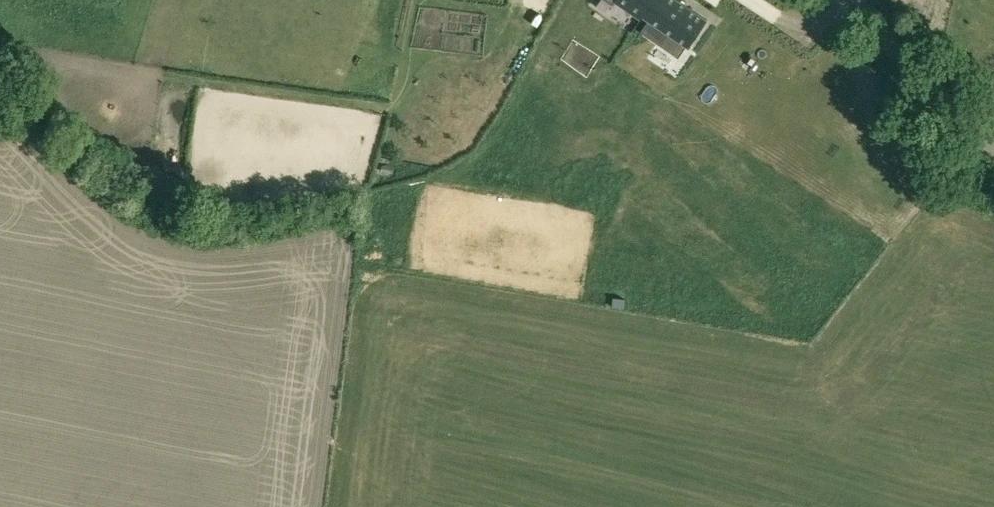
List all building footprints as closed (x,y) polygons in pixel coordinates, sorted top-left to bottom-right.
[(614,3),(639,20),(642,17),(689,49),(708,22),(676,0),(616,0),(614,3)] [(582,64),(579,68),(621,101),(650,63),(594,20),(582,36),(573,29),(559,47),(582,64)]
